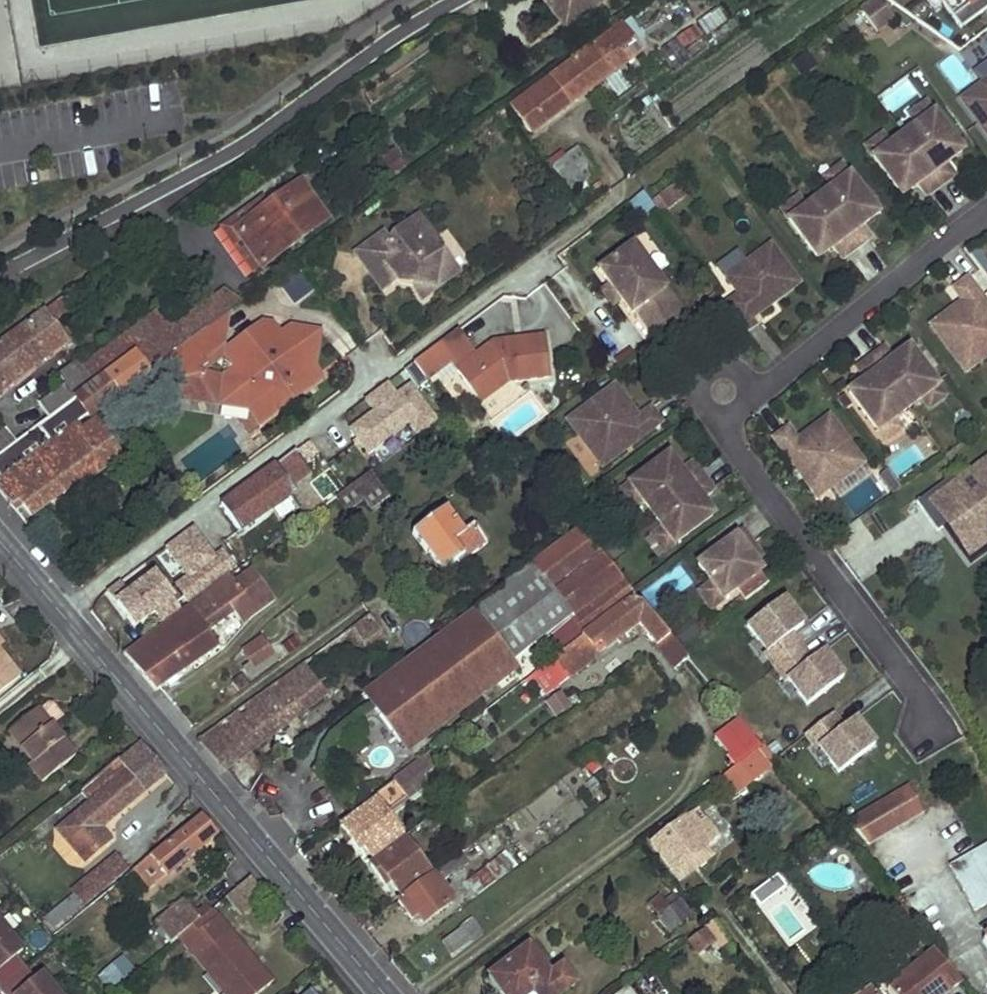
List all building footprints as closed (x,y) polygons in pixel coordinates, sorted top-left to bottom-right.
[(559,22),(582,5),(589,15),(610,0),(544,0),(559,22)] [(866,3),(881,23),(900,9),(895,5),(888,0),(870,0),(866,3)] [(963,27),(986,9),(986,0),(943,0),(963,27)] [(582,5),(559,22),(567,32),(589,15),(582,5)] [(695,20),(703,38),(727,27),(719,9),(695,20)] [(629,16),(622,21),(645,50),(652,45),(629,16)] [(509,103),(531,133),(645,50),(622,21),(572,57),(576,62),(527,97),(524,93),(509,103)] [(659,53),(672,70),(691,56),(678,39),(659,53)] [(801,77),(817,68),(809,55),(793,64),(801,77)] [(957,95),(973,83),(952,55),(936,67),(957,95)] [(958,103),(986,141),(986,81),(958,103)] [(924,106),(907,118),(915,128),(931,116),(924,106)] [(915,128),(901,139),(939,188),(951,179),(943,167),(960,155),(931,116),(915,128)] [(879,139),(863,151),(871,162),(887,149),(879,139)] [(939,188),(901,139),(887,149),(871,162),(900,200),(916,187),(925,199),(939,188)] [(567,156),(585,181),(596,173),(577,148),(567,156)] [(551,166),(570,192),(585,181),(567,156),(551,166)] [(840,169),(823,181),(831,191),(847,179),(840,169)] [(222,229),(256,273),(327,221),(292,177),(222,229)] [(831,191),(817,202),(854,252),(868,242),(859,230),(876,218),(847,179),(831,191)] [(795,202),(779,215),(787,225),(803,213),(795,202)] [(854,252),(817,202),(803,213),(787,225),(816,263),(833,251),(841,262),(854,252)] [(355,250),(384,290),(402,276),(409,278),(413,285),(429,284),(433,290),(457,273),(458,266),(419,214),(399,228),(404,234),(392,242),(384,230),(355,250)] [(636,312),(655,339),(685,317),(630,243),(595,268),(608,285),(621,304),(630,316),(636,312)] [(738,300),(725,310),(745,336),(759,325),(754,320),(798,288),(769,250),(725,283),(738,300)] [(966,282),(953,293),(961,305),(930,329),(965,375),(986,359),(986,309),(966,282)] [(429,284),(413,285),(422,298),(433,290),(429,284)] [(608,285),(600,291),(613,309),(621,304),(608,285)] [(241,301),(224,289),(209,301),(220,316),(230,309),(241,301)] [(41,314),(50,326),(71,309),(63,298),(41,314)] [(220,316),(209,301),(198,308),(171,328),(143,349),(155,364),(164,358),(196,334),(220,316)] [(220,316),(196,334),(204,348),(196,354),(205,365),(221,355),(230,309),(220,316)] [(171,328),(159,310),(81,367),(95,384),(103,378),(138,352),(150,368),(155,364),(143,349),(171,328)] [(47,359),(47,355),(63,343),(50,326),(41,314),(0,345),(0,393),(47,359)] [(228,375),(225,402),(249,406),(265,424),(300,397),(292,386),(316,368),(320,334),(293,331),(281,339),(273,327),(237,322),(231,360),(242,367),(228,375)] [(478,353),(460,329),(416,362),(427,378),(452,362),(475,397),(505,374),(513,375),(514,380),(550,375),(544,336),(493,343),(478,353)] [(196,334),(164,358),(182,383),(188,378),(197,379),(200,370),(205,365),(196,354),(204,348),(196,334)] [(883,352),(870,362),(908,412),(921,401),(937,389),(909,350),(892,364),(883,352)] [(138,352),(103,378),(119,400),(154,372),(150,368),(138,352)] [(908,412),(870,362),(856,372),(865,383),(849,396),(878,434),(894,422),(908,412)] [(37,405),(48,420),(95,384),(81,367),(78,363),(62,376),(67,383),(37,405)] [(316,368),(292,386),(300,397),(323,380),(316,368)] [(505,374),(475,397),(478,401),(507,381),(514,380),(513,375),(505,374)] [(188,378),(182,383),(180,396),(225,402),(228,375),(197,379),(188,378)] [(14,508),(21,502),(34,517),(79,485),(83,490),(123,460),(98,425),(85,434),(79,427),(93,416),(96,419),(119,400),(103,378),(95,384),(48,420),(16,445),(0,457),(0,477),(1,478),(0,480),(0,491),(14,508)] [(937,389),(921,401),(929,411),(945,399),(937,389)] [(613,392),(567,427),(593,462),(600,457),(608,468),(661,429),(650,414),(638,424),(613,392)] [(312,443),(320,454),(345,434),(357,449),(375,435),(357,410),(312,443)] [(788,433),(773,443),(813,496),(824,487),(829,494),(863,467),(829,421),(797,445),(788,433)] [(878,434),(885,445),(901,432),(894,422),(878,434)] [(16,445),(4,429),(0,432),(0,457),(16,445)] [(225,510),(241,534),(259,520),(282,504),(292,496),(291,490),(309,478),(292,455),(277,467),(278,470),(225,510)] [(600,457),(593,462),(602,473),(608,468),(600,457)] [(986,553),(986,458),(920,505),(965,569),(986,553)] [(669,460),(630,489),(642,505),(653,520),(703,482),(692,469),(681,477),(669,460)] [(371,474),(329,502),(343,523),(385,495),(371,474)] [(703,482),(653,520),(663,533),(675,550),(714,521),(701,504),(712,495),(703,482)] [(824,487),(813,496),(817,502),(829,494),(824,487)] [(630,489),(620,497),(632,513),(642,505),(630,489)] [(259,520),(269,535),(292,518),(282,504),(259,520)] [(412,535),(441,572),(460,557),(462,559),(485,542),(472,524),(463,531),(446,509),(412,535)] [(617,572),(579,528),(530,565),(387,675),(380,680),(362,693),(402,744),(510,662),(545,635),(559,654),(632,600),(637,596),(617,572)] [(663,533),(653,541),(665,557),(675,550),(663,533)] [(752,549),(743,536),(698,569),(713,589),(724,604),(762,575),(756,568),(751,560),(757,555),(752,549)] [(178,587),(189,602),(235,568),(223,553),(178,587)] [(763,563),(757,555),(751,560),(756,568),(763,563)] [(470,569),(462,559),(460,557),(441,572),(450,584),(470,569)] [(147,564),(97,596),(125,640),(175,608),(147,564)] [(126,654),(137,668),(175,642),(193,666),(221,647),(210,634),(202,622),(217,611),(219,614),(230,605),(236,614),(243,623),(273,600),(252,571),(243,579),(237,571),(126,654)] [(713,589),(698,600),(709,615),(724,604),(713,589)] [(352,628),(362,640),(380,627),(384,633),(410,614),(395,596),(352,628)] [(800,715),(846,683),(824,651),(812,659),(797,637),(805,631),(782,598),(739,628),(800,715)] [(634,602),(632,600),(559,654),(556,656),(571,676),(586,665),(587,656),(600,646),(604,651),(637,624),(658,649),(671,637),(644,604),(634,602)] [(202,622),(210,634),(236,614),(230,605),(219,614),(217,611),(202,622)] [(690,617),(669,632),(681,648),(701,633),(690,617)] [(362,640),(371,651),(388,638),(384,633),(380,627),(362,640)] [(300,666),(324,696),(375,658),(371,651),(362,640),(352,628),(300,666)] [(243,654),(255,670),(275,655),(264,639),(247,649),(243,654)] [(137,668),(156,691),(193,666),(175,642),(137,668)] [(18,675),(0,653),(0,689),(18,675)] [(571,676),(556,656),(555,657),(537,670),(551,690),(569,677),(571,676)] [(517,671),(510,662),(402,744),(409,754),(517,671)] [(199,741),(225,773),(324,696),(300,666),(199,741)] [(48,701),(38,708),(50,723),(61,714),(52,701),(48,701)] [(38,708),(11,730),(34,760),(27,765),(41,782),(75,754),(50,723),(38,708)] [(856,718),(841,726),(835,715),(801,735),(829,782),(877,754),(856,718)] [(140,740),(80,789),(91,802),(60,829),(84,860),(109,839),(100,827),(166,771),(140,740)] [(722,777),(734,793),(770,766),(757,750),(722,777)] [(402,837),(385,816),(407,799),(408,800),(427,786),(431,769),(422,757),(392,780),(393,781),(371,798),(375,804),(343,828),(360,850),(365,847),(374,859),(402,837)] [(438,778),(431,769),(427,786),(438,778)] [(857,815),(872,844),(925,817),(910,788),(857,815)] [(719,837),(697,808),(685,817),(651,843),(672,871),(680,882),(694,871),(687,861),(692,857),(700,866),(714,856),(707,846),(719,837)] [(150,855),(124,877),(142,895),(218,833),(202,815),(153,856),(150,855)] [(435,817),(426,824),(433,834),(443,827),(435,817)] [(372,868),(386,885),(390,883),(401,896),(430,873),(405,842),(372,868)] [(975,912),(986,905),(986,850),(951,869),(975,912)] [(118,853),(76,888),(86,901),(128,866),(118,853)] [(514,868),(503,854),(484,868),(466,883),(477,897),(496,882),(514,868)] [(700,866),(692,857),(687,861),(694,871),(700,866)] [(400,905),(412,921),(417,917),(424,926),(453,902),(441,887),(466,868),(459,860),(400,905)] [(227,895),(242,912),(267,892),(252,874),(227,895)] [(86,901),(76,888),(65,896),(66,897),(75,910),(86,901)] [(671,907),(661,895),(649,906),(658,917),(671,907)] [(52,929),(75,910),(66,897),(43,917),(52,929)] [(156,922),(172,942),(182,934),(200,918),(184,899),(156,922)] [(671,907),(683,922),(692,914),(680,900),(671,907)] [(182,934),(200,956),(232,930),(213,907),(200,918),(182,934)] [(658,917),(671,932),(683,922),(671,907),(658,917)] [(687,941),(698,954),(713,942),(717,948),(730,939),(716,921),(708,925),(687,941)] [(26,970),(16,957),(23,952),(0,925),(0,991),(26,970)] [(442,944),(451,956),(472,940),(463,927),(442,944)] [(200,956),(232,993),(257,993),(274,979),(232,930),(200,956)] [(503,993),(564,993),(576,985),(564,968),(550,978),(528,948),(490,977),(503,993)] [(890,993),(948,993),(958,986),(935,954),(888,991),(890,993)] [(121,955),(101,973),(113,987),(134,969),(121,955)] [(0,991),(0,993),(1,993),(57,993),(43,977),(36,982),(26,970),(0,991)]
